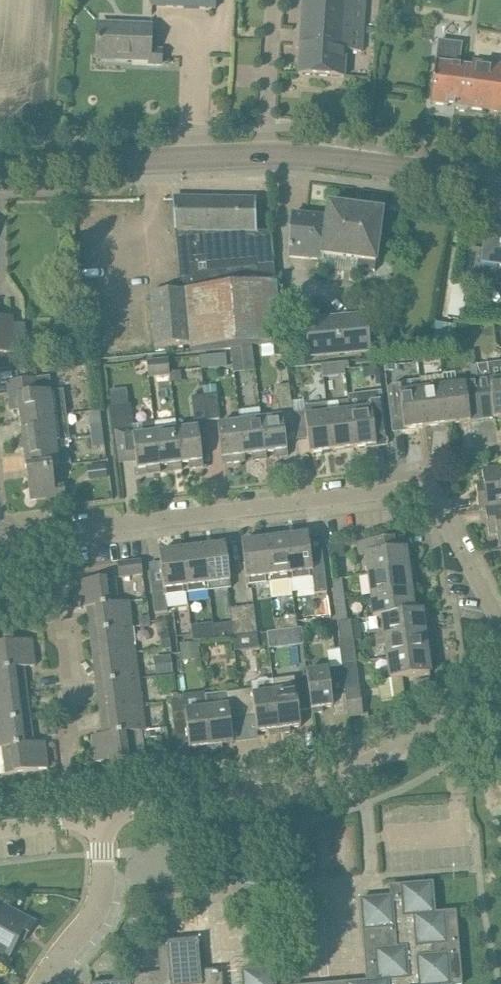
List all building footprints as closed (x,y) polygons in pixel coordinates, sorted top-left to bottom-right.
[(152,6),(215,9),(216,0),(152,0),(152,6)] [(299,74),(298,74),(298,75),(299,75),(299,74),(344,78),(346,50),(362,51),(365,0),(304,0),(299,74)] [(152,27),(99,25),(97,59),(101,59),(101,57),(125,58),(125,60),(149,61),(149,64),(161,64),(161,51),(151,51),(152,27)] [(473,61),(473,65),(460,64),(463,43),(439,40),(430,104),(456,107),(459,111),(466,112),(470,109),(500,113),(500,65),(473,61)] [(172,225),(172,236),(187,236),(187,231),(215,231),(215,197),(196,196),(196,197),(185,197),(185,196),(173,196),(173,202),(173,225),(172,225)] [(215,197),(215,231),(242,232),(242,237),(257,237),(257,226),(257,203),(257,197),(245,197),(234,197),(215,197)] [(383,212),(329,205),(327,218),(293,213),(287,257),(322,261),(323,256),(358,261),(356,269),(373,271),(375,262),(376,262),(383,212)] [(488,230),(485,250),(467,248),(463,273),(461,282),(497,287),(500,287),(500,232),(488,230)] [(176,268),(178,286),(202,283),(200,266),(176,268)] [(254,278),(244,279),(248,315),(267,313),(266,306),(276,305),(274,289),(265,290),(262,271),(253,272),(254,278)] [(244,279),(226,281),(231,317),(248,315),(244,279)] [(226,281),(208,283),(213,319),(231,317),(226,281)] [(208,283),(190,285),(195,321),(213,319),(208,283)] [(190,285),(172,287),(176,324),(195,321),(190,285)] [(450,303),(448,317),(464,320),(466,305),(463,305),(450,303)] [(372,352),(369,315),(306,321),(309,358),(372,352)] [(11,320),(0,320),(0,353),(25,352),(25,324),(11,324),(11,320)] [(468,325),(466,325),(456,325),(455,343),(470,342),(468,325)] [(283,356),(282,343),(265,344),(267,357),(283,356)] [(81,346),(65,347),(66,359),(82,358),(81,346)] [(255,371),(252,347),(231,350),(234,374),(255,371)] [(149,379),(170,377),(168,360),(147,362),(149,379)] [(346,376),(345,362),(322,364),(323,377),(345,376),(346,376)] [(477,365),(478,377),(477,377),(480,405),(492,403),(494,418),(500,417),(500,362),(477,365)] [(379,367),(363,368),(364,378),(381,376),(379,367)] [(181,371),(170,373),(170,377),(171,382),(182,381),(181,371)] [(21,421),(63,416),(65,416),(62,390),(52,391),(50,376),(7,382),(11,412),(19,410),(21,421)] [(466,384),(444,387),(449,424),(471,421),(469,406),(480,405),(477,377),(465,379),(466,384)] [(401,386),(388,388),(394,431),(404,429),(427,427),(421,382),(412,383),(413,391),(402,392),(401,386)] [(422,382),(421,382),(427,427),(449,424),(446,404),(444,387),(423,390),(422,382)] [(261,421),(266,459),(267,459),(266,453),(274,452),(274,458),(288,456),(287,441),(297,440),(293,412),(290,386),(277,388),(279,406),(271,407),(273,420),(261,421)] [(129,406),(127,388),(110,390),(111,407),(115,432),(133,430),(130,406),(129,406)] [(350,410),(355,448),(377,445),(388,443),(382,391),(360,394),(360,397),(361,409),(350,410)] [(217,395),(205,396),(208,421),(220,420),(217,395)] [(195,423),(208,421),(205,396),(192,398),(195,423)] [(327,413),(332,451),(355,448),(350,410),(348,399),(338,401),(339,411),(327,413)] [(332,451),(327,413),(326,402),(304,405),(305,410),(293,412),(297,440),(308,439),(310,453),(332,451)] [(260,410),(238,413),(240,424),(244,461),(245,461),(245,455),(252,455),(253,460),(266,459),(261,421),(260,410)] [(63,416),(21,421),(24,446),(54,443),(68,441),(65,416),(63,416)] [(176,421),(154,424),(159,466),(160,466),(167,465),(168,471),(182,469),(181,463),(177,431),(176,421)] [(101,424),(90,426),(91,434),(91,437),(103,436),(102,428),(101,424)] [(160,472),(154,424),(143,425),(144,435),(133,437),(135,449),(137,469),(146,468),(147,474),(160,472)] [(240,424),(219,426),(223,464),(244,461),(240,424)] [(199,429),(177,431),(181,463),(189,462),(189,468),(203,467),(199,429)] [(103,436),(91,437),(91,439),(92,448),(104,446),(103,437),(103,436)] [(54,443),(24,446),(27,470),(53,467),(57,467),(54,443)] [(108,478),(106,464),(87,466),(89,480),(108,478)] [(53,467),(27,470),(31,501),(46,499),(47,502),(66,500),(64,486),(56,487),(53,467)] [(486,510),(486,509),(500,507),(500,467),(482,470),(484,482),(476,484),(479,511),(486,510)] [(486,509),(486,510),(489,536),(497,534),(499,547),(500,547),(500,507),(486,509)] [(309,534),(286,537),(292,582),(313,580),(315,596),(328,594),(324,564),(312,566),(309,534)] [(264,540),(270,585),(292,582),(286,537),(264,540)] [(360,542),(359,543),(360,555),(366,555),(369,575),(409,570),(408,564),(412,563),(410,548),(406,549),(406,548),(403,549),(401,537),(384,539),(360,542)] [(248,588),(270,585),(264,540),(242,542),(248,588)] [(202,547),(208,592),(232,589),(226,544),(202,547)] [(186,595),(208,592),(202,547),(181,550),(186,595)] [(166,597),(186,595),(181,550),(159,553),(163,584),(152,586),(155,615),(168,613),(166,597)] [(143,575),(141,561),(117,563),(119,578),(143,575)] [(409,570),(369,575),(372,597),(399,593),(411,592),(409,570)] [(76,609),(87,608),(87,607),(118,603),(115,577),(73,582),(76,609)] [(333,580),(336,602),(345,600),(342,579),(333,580)] [(399,593),(372,597),(374,617),(414,612),(414,611),(411,592),(399,593)] [(347,621),(345,600),(336,602),(338,622),(347,621)] [(91,633),(132,628),(129,601),(118,603),(87,607),(87,608),(91,633)] [(253,607),(242,608),(246,636),(256,635),(253,607)] [(246,636),(242,608),(230,610),(234,638),(246,636)] [(382,616),(384,637),(425,632),(422,611),(426,611),(426,610),(414,611),(414,612),(382,616)] [(298,628),(296,615),(284,617),(284,618),(274,619),(276,629),(284,628),(285,630),(298,628)] [(149,616),(139,617),(140,626),(150,625),(149,616)] [(338,622),(341,643),(354,641),(351,620),(347,621),(338,622)] [(213,625),(197,627),(199,641),(215,639),(213,625)] [(91,633),(94,658),(136,653),(132,628),(91,633)] [(169,631),(160,632),(162,650),(171,648),(169,631)] [(375,639),(376,648),(385,646),(387,659),(427,653),(427,647),(433,646),(431,631),(425,632),(384,637),(375,639)] [(24,667),(24,668),(35,666),(32,639),(0,643),(0,669),(24,667)] [(354,641),(341,643),(339,643),(341,664),(356,662),(354,641)] [(198,643),(180,646),(182,662),(200,659),(198,643)] [(94,658),(97,684),(139,679),(136,653),(94,658)] [(427,653),(387,659),(390,679),(430,674),(427,653)] [(171,655),(154,657),(156,674),(172,673),(171,655)] [(356,662),(341,664),(342,667),(344,690),(360,688),(356,662)] [(27,693),(24,668),(24,667),(0,669),(0,696),(27,693)] [(311,709),(312,713),(323,712),(323,708),(334,707),(332,696),(345,695),(344,690),(342,667),(307,672),(308,683),(311,709)] [(308,683),(296,684),(295,677),(273,680),(275,692),(280,733),(290,732),(290,728),(301,727),(299,711),(311,709),(308,683)] [(142,704),(139,679),(97,684),(100,710),(142,704)] [(252,689),(240,691),(243,718),(255,717),(257,732),(269,731),(269,735),(280,733),(273,680),(251,682),(252,689)] [(430,681),(418,682),(420,696),(431,695),(430,681)] [(344,690),(345,695),(348,716),(363,714),(360,688),(344,690)] [(229,706),(207,709),(212,750),(223,749),(222,745),(234,743),(231,720),(243,718),(240,691),(227,692),(229,706)] [(0,696),(0,722),(30,718),(27,693),(0,696)] [(142,704),(100,710),(103,735),(103,736),(134,732),(145,731),(142,704)] [(212,750),(207,709),(173,713),(176,740),(189,738),(190,749),(201,747),(201,751),(212,750)] [(30,718),(0,722),(0,749),(3,748),(33,744),(33,743),(30,718)] [(155,729),(144,731),(146,739),(156,737),(155,729)] [(103,736),(103,735),(92,736),(95,763),(137,758),(134,732),(103,736)] [(44,742),(33,743),(33,744),(3,748),(6,774),(48,769),(44,742)] [(456,912),(435,914),(433,883),(390,887),(391,897),(361,900),(367,982),(341,983),(462,983),(456,912)] [(5,904),(0,914),(0,959),(6,963),(19,939),(25,942),(36,922),(5,904)] [(156,930),(159,959),(168,958),(169,972),(170,983),(223,983),(222,969),(201,970),(199,940),(169,942),(168,929),(156,930)] [(274,969),(242,971),(243,983),(275,983),(274,969)] [(169,972),(129,975),(130,982),(100,983),(170,983),(169,972)]
